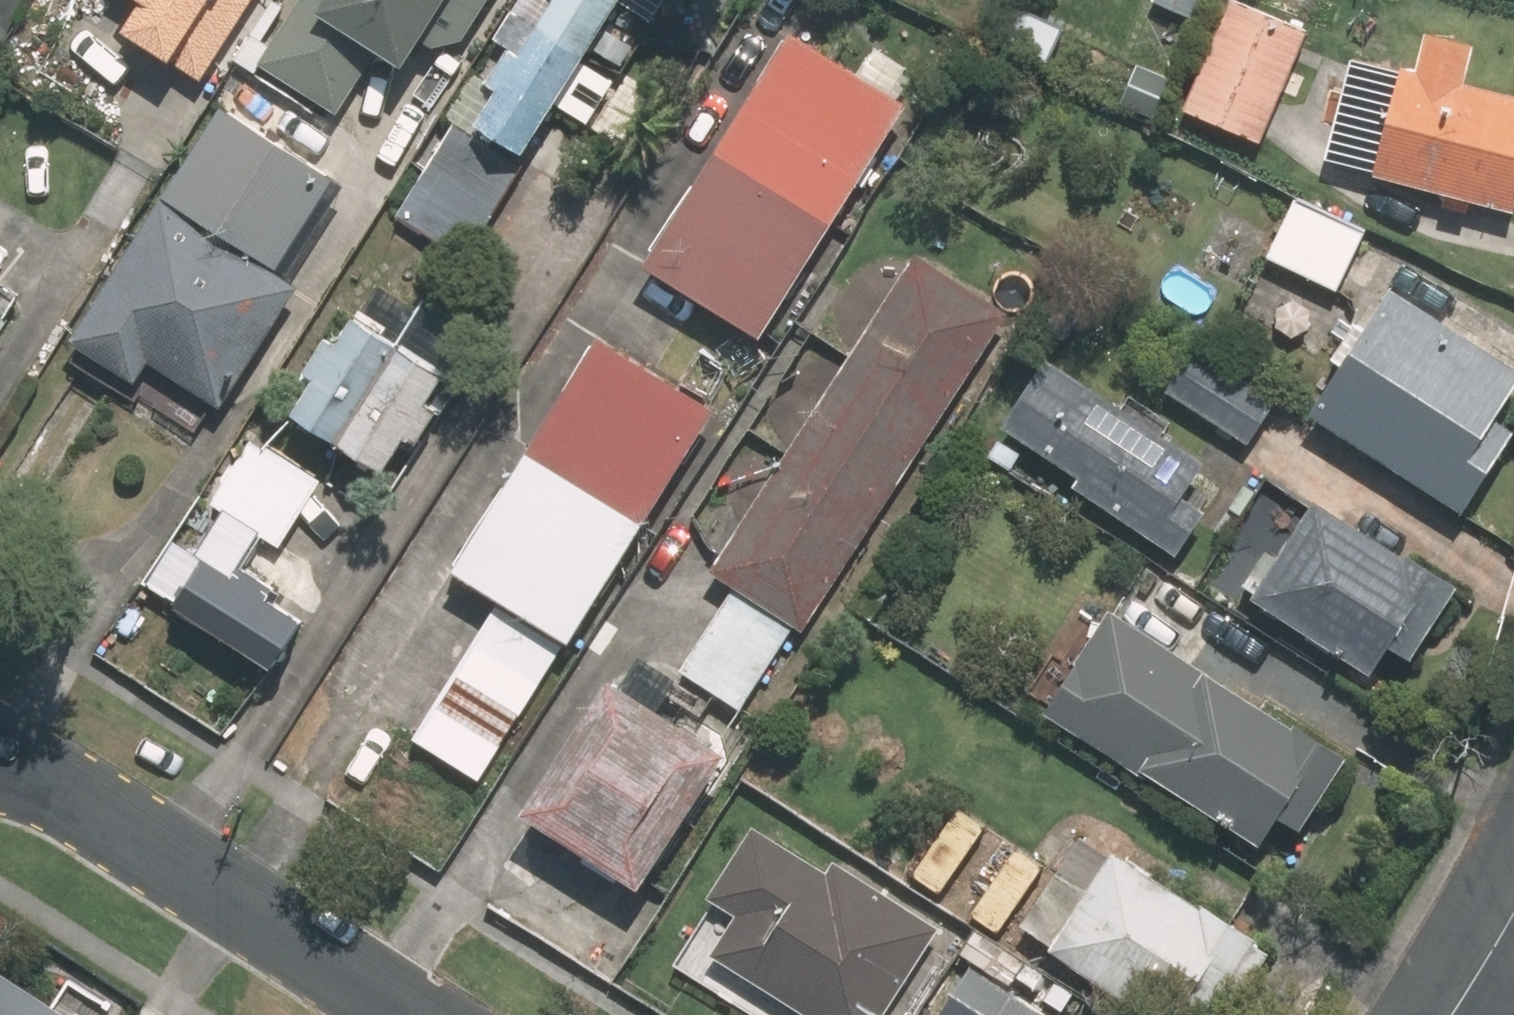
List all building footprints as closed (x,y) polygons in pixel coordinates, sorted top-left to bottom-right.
[(147,1),(128,33),(208,82),(258,0),(145,0),(147,1)] [(269,66),(322,98),(358,37),(411,68),(433,31),(464,49),(493,0),(307,0),(269,66)] [(581,59),(616,0),(551,0),(515,59),(495,47),(395,215),(463,256),(554,105),(583,123),(611,77),(581,59)] [(1153,3),(1196,21),(1205,0),(1154,0),(1153,3)] [(1236,0),(1233,0),(1186,111),(1263,143),(1310,31),(1236,0)] [(908,105),(791,33),(647,269),(764,340),(908,105)] [(1421,74),(1401,69),(1376,178),(1447,195),(1444,208),(1472,215),(1475,201),(1513,211),(1513,96),(1473,86),(1480,57),(1428,45),(1421,74)] [(1180,83),(1137,65),(1120,105),(1163,123),(1180,83)] [(76,342),(142,384),(153,366),(224,410),(299,289),(273,272),(332,176),(221,108),(76,342)] [(1367,236),(1296,201),(1267,259),(1339,293),(1367,236)] [(713,574),(735,589),(683,670),(741,708),(793,626),(803,632),(1009,313),(918,255),(713,574)] [(1513,396),(1513,367),(1395,291),(1313,419),(1466,517),(1513,442),(1513,429),(1499,419),(1513,396)] [(19,312),(0,300),(0,342),(19,312)] [(357,318),(337,348),(321,337),(300,370),(317,380),(291,420),(381,478),(407,438),(418,445),(437,415),(426,408),(447,375),(357,318)] [(719,410),(602,338),(457,573),(574,645),(719,410)] [(1274,408),(1196,357),(1172,394),(1250,445),(1274,408)] [(1005,427),(1011,431),(993,459),(1021,478),(1040,450),(1081,477),(1073,489),(1177,557),(1205,514),(1185,500),(1207,466),(1048,361),(1005,427)] [(319,481),(249,437),(207,505),(277,548),(319,481)] [(1322,502),(1312,517),(1275,493),(1250,531),(1271,544),(1239,592),(1284,622),(1373,680),(1392,650),(1413,663),(1460,592),(1322,502)] [(316,605),(215,538),(174,600),(275,667),(316,605)] [(563,652),(498,610),(414,742),(479,783),(563,652)] [(1050,719),(1264,847),(1281,819),(1306,834),(1351,758),(1113,615),(1050,719)] [(730,752),(615,686),(535,825),(649,891),(730,752)] [(826,871),(753,828),(709,903),(735,919),(711,960),(772,997),(803,1014),(893,1014),(944,928),(832,861),(826,871)] [(1108,988),(1125,960),(1217,1014),(1218,1014),(1261,943),(1085,838),(1025,939),(1108,988)] [(976,965),(946,1014),(1061,1014),(976,965)] [(0,970),(0,1014),(72,1014),(0,970)]
